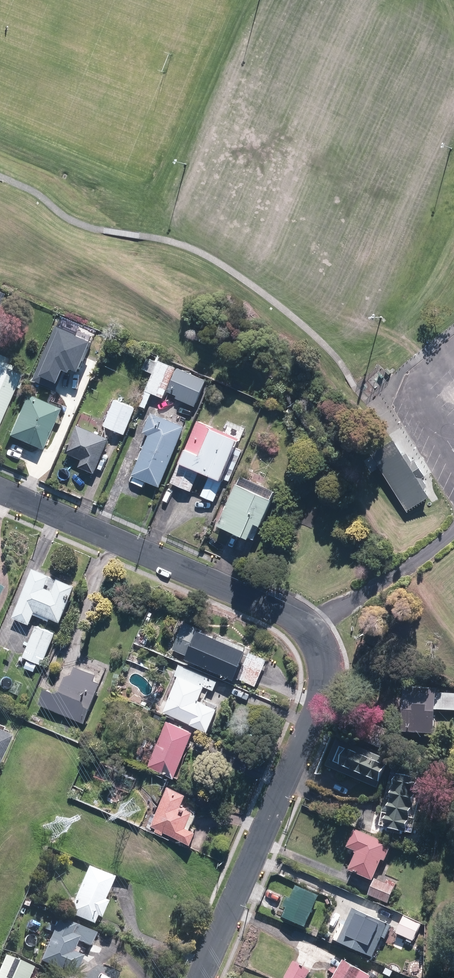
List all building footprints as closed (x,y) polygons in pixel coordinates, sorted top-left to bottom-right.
[(54,326),(32,380),(52,388),(60,369),(67,372),(69,368),(76,371),(89,340),(54,326)] [(0,353),(0,427),(24,369),(12,364),(15,359),(0,353)] [(174,369),(157,361),(144,392),(161,399),(174,369)] [(204,381),(176,369),(166,392),(194,404),(204,381)] [(61,405),(28,392),(11,435),(43,449),(61,405)] [(136,408),(115,399),(104,425),(125,434),(136,408)] [(189,425),(155,411),(147,430),(153,433),(136,475),(164,487),(189,425)] [(109,439),(76,425),(64,453),(81,460),(77,469),(94,476),(109,439)] [(242,438),(215,426),(203,454),(184,447),(169,482),(191,491),(198,473),(209,477),(201,496),(215,502),(242,438)] [(411,510),(436,494),(400,438),(375,454),(411,510)] [(271,500),(234,484),(215,526),(246,540),(253,525),(258,528),(271,500)] [(32,623),(37,612),(54,619),(55,616),(66,621),(81,584),(37,566),(16,616),(32,623)] [(176,648),(192,655),(191,657),(240,678),(241,677),(259,685),(271,658),(253,650),(254,647),(205,626),(204,628),(188,621),(176,648)] [(38,624),(25,656),(45,664),(58,632),(38,624)] [(42,702),(88,722),(96,705),(95,705),(105,681),(100,678),(103,671),(84,662),(80,671),(73,673),(67,688),(63,690),(50,685),(42,702)] [(204,698),(210,684),(184,673),(167,710),(214,730),(224,706),(204,698)] [(444,688),(410,686),(407,731),(441,734),(444,688)] [(445,692),(444,708),(453,709),(453,693),(445,692)] [(179,776),(200,729),(173,717),(152,764),(179,776)] [(2,761),(14,732),(0,726),(0,761),(2,761)] [(395,761),(343,738),(330,766),(382,789),(395,761)] [(426,777),(398,770),(388,813),(393,814),(390,826),(395,827),(394,831),(408,834),(408,831),(418,834),(428,793),(423,792),(426,777)] [(191,792),(171,784),(154,825),(159,827),(158,830),(167,833),(168,830),(197,842),(203,829),(192,824),(198,809),(186,804),(191,792)] [(396,844),(360,828),(351,846),(361,851),(353,870),(376,880),(386,859),(389,861),(396,844)] [(107,898),(116,876),(90,865),(70,913),(95,924),(99,915),(103,917),(111,900),(107,898)] [(399,887),(379,878),(372,895),(391,904),(399,887)] [(310,927),(323,895),(300,885),(294,898),(290,896),(286,906),(290,908),(286,917),(310,927)] [(395,924),(358,908),(343,941),(377,956),(385,937),(388,938),(395,924)] [(423,923),(407,916),(399,933),(416,940),(423,923)] [(93,945),(98,933),(61,917),(42,960),(77,975),(85,954),(75,950),(80,939),(93,945)] [(7,954),(0,971),(0,977),(30,977),(35,966),(7,954)] [(292,963),(283,977),(305,977),(308,973),(292,963)] [(339,964),(332,977),(365,977),(339,964)]
